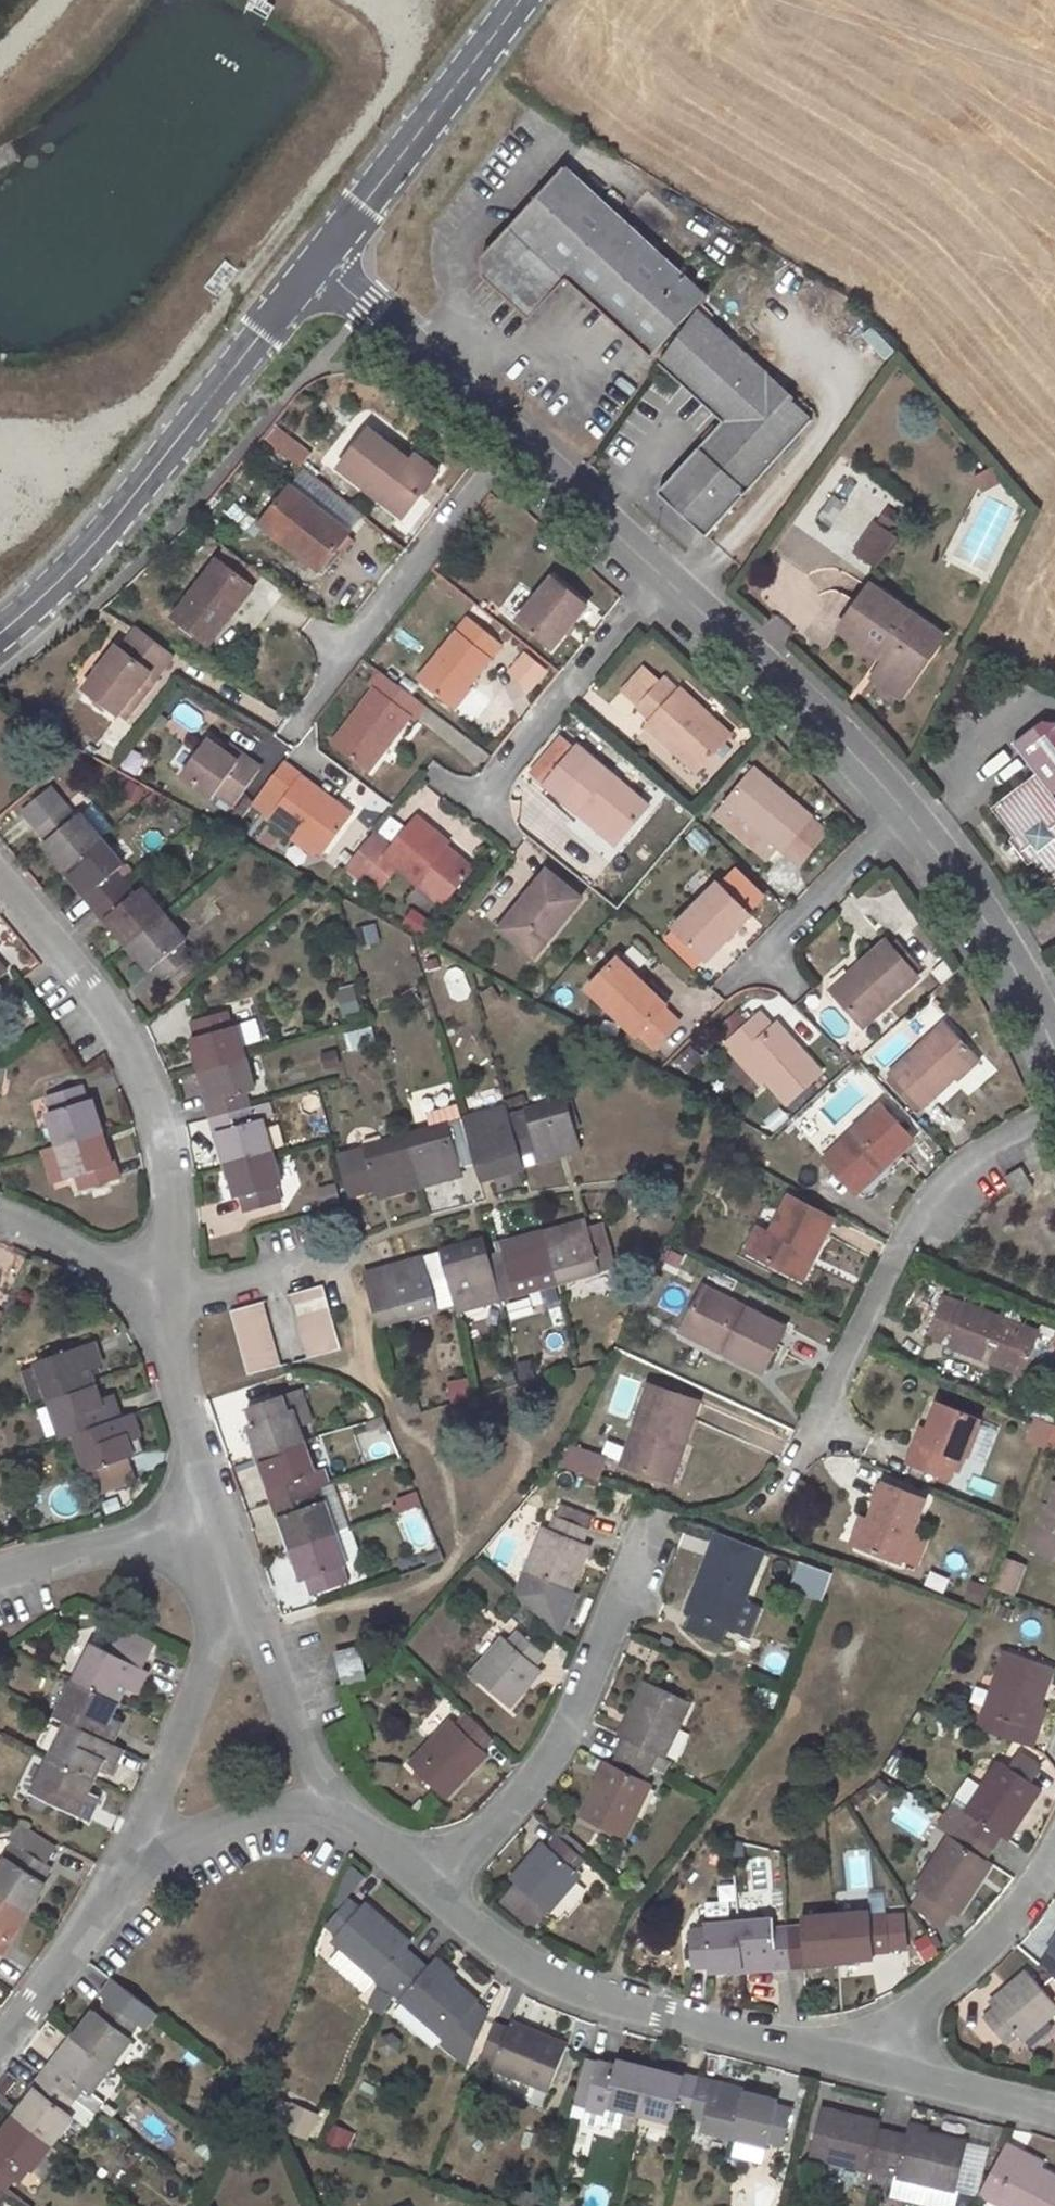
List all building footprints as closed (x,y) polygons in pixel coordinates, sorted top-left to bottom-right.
[(565,166),(482,257),(484,276),(528,318),(566,278),(651,354),(695,309),(705,295),(565,166)] [(724,419),(661,488),(710,532),(811,422),(788,400),(791,397),(695,309),(658,361),(724,419)] [(874,324),(864,335),(888,359),(899,348),(874,324)] [(369,430),(340,467),(403,516),(433,479),(411,462),(369,430)] [(418,454),(411,462),(433,479),(439,471),(418,454)] [(998,467),(978,473),(983,489),(1003,482),(998,467)] [(291,485),(261,523),(297,551),(301,546),(325,565),(351,532),(291,485)] [(235,502),(227,514),(248,529),(256,517),(235,502)] [(884,568),(908,518),(881,505),(856,555),(884,568)] [(301,546),(297,551),(321,570),(325,565),(301,546)] [(218,558),(173,616),(210,645),(234,613),(229,609),(250,582),(218,558)] [(576,617),(570,612),(581,598),(553,576),(518,619),(553,647),(576,617)] [(936,646),(918,634),(925,623),(870,584),(839,627),(877,654),(880,649),(889,654),(879,669),(906,688),(936,646)] [(581,598),(570,612),(576,617),(587,603),(581,598)] [(467,616),(418,679),(449,704),(466,682),(469,685),(502,643),(467,616)] [(925,623),(918,634),(936,646),(943,636),(925,623)] [(117,645),(84,687),(119,715),(152,671),(155,674),(166,660),(132,635),(122,649),(117,645)] [(546,670),(525,652),(511,670),(532,687),(546,670)] [(879,669),(873,678),(899,697),(906,688),(879,669)] [(152,671),(119,715),(126,720),(159,676),(155,674),(152,671)] [(379,671),(368,686),(373,690),(333,743),(368,770),(409,716),(413,720),(425,706),(379,671)] [(659,680),(636,705),(652,720),(647,726),(696,772),(730,735),(681,689),(675,696),(659,680)] [(449,704),(454,708),(471,686),(469,685),(466,682),(449,704)] [(1012,743),(1033,772),(990,806),(1011,835),(1006,838),(1027,864),(1032,861),(1052,889),(1054,887),(1054,722),(1040,721),(1012,743)] [(181,772),(213,795),(216,790),(234,803),(261,767),(242,754),(238,760),(225,750),(207,738),(181,772)] [(560,739),(534,771),(548,782),(574,750),(560,739)] [(225,750),(238,760),(242,754),(230,744),(225,750)] [(624,837),(650,804),(577,745),(574,750),(548,782),(547,784),(579,811),(584,805),(624,837)] [(284,762),(254,801),(323,852),(352,815),(284,762)] [(813,816),(754,768),(724,803),(725,803),(776,846),(800,865),(827,833),(811,818),(813,816)] [(244,798),(223,824),(231,831),(252,804),(244,798)] [(192,956),(182,943),(186,940),(141,886),(134,893),(124,881),(116,871),(123,865),(80,813),(76,816),(66,803),(37,826),(47,840),(44,843),(87,894),(85,897),(103,919),(106,917),(151,969),(156,966),(166,978),(192,956)] [(776,846),(725,803),(716,815),(766,858),(776,846)] [(579,811),(619,843),(624,837),(584,805),(579,811)] [(467,875),(440,852),(446,845),(449,842),(417,817),(392,845),(376,832),(347,867),(364,881),(385,855),(442,903),(467,875)] [(294,843),(287,856),(305,866),(312,854),(294,843)] [(446,845),(440,852),(467,875),(474,867),(446,845)] [(527,902),(503,931),(534,957),(581,898),(547,870),(524,899),(527,902)] [(726,877),(720,883),(749,912),(755,906),(726,877)] [(718,882),(672,928),(701,955),(716,940),(720,945),(751,914),(749,912),(720,883),(718,882)] [(415,910),(404,921),(420,937),(431,926),(415,910)] [(887,940),(860,964),(866,970),(837,996),(863,1025),(918,976),(913,971),(893,947),(887,940)] [(899,942),(893,947),(913,971),(920,965),(899,942)] [(619,958),(588,988),(636,1037),(640,1033),(664,1009),(668,1006),(619,958)] [(860,964),(831,989),(837,996),(866,970),(860,964)] [(453,998),(471,994),(464,965),(446,969),(453,998)] [(359,983),(338,987),(344,1014),(365,1010),(359,983)] [(899,1054),(944,1014),(932,1000),(887,1040),(899,1054)] [(664,1009),(640,1033),(654,1046),(679,1022),(664,1009)] [(281,1201),(276,1186),(281,1184),(263,1119),(254,1121),(247,1092),(255,1090),(237,1025),(233,1025),(228,1011),(192,1020),(196,1035),(193,1036),(210,1101),(206,1102),(215,1131),(218,1130),(237,1196),(241,1196),(245,1211),(281,1201)] [(760,1013),(725,1045),(737,1060),(744,1054),(788,1103),(823,1072),(778,1022),(772,1026),(760,1013)] [(251,1044),(265,1040),(259,1017),(245,1020),(251,1044)] [(945,1023),(891,1072),(921,1105),(976,1057),(945,1023)] [(691,1043),(675,1059),(689,1072),(705,1055),(691,1043)] [(82,1085),(48,1095),(53,1111),(48,1113),(69,1178),(78,1175),(83,1190),(122,1178),(118,1163),(113,1164),(92,1099),(88,1101),(82,1085)] [(458,1174),(456,1167),(487,1157),(492,1174),(560,1155),(558,1147),(579,1139),(567,1098),(509,1114),(507,1106),(348,1151),(359,1193),(381,1187),(383,1194),(458,1174)] [(460,1103),(429,1107),(431,1121),(462,1117),(460,1103)] [(882,1104),(824,1157),(850,1186),(880,1158),(887,1165),(914,1140),(882,1104)] [(880,1158),(850,1186),(856,1193),(887,1165),(880,1158)] [(1021,1166),(1004,1176),(1016,1196),(1033,1185),(1021,1166)] [(320,1186),(324,1203),(343,1198),(338,1181),(320,1186)] [(759,1226),(746,1249),(797,1275),(809,1250),(815,1254),(833,1218),(789,1196),(771,1232),(759,1226)] [(408,1270),(367,1281),(379,1322),(456,1301),(458,1309),(616,1264),(604,1223),(584,1229),(581,1221),(508,1241),(510,1250),(477,1258),(473,1242),(406,1261),(408,1270)] [(809,1250),(797,1275),(802,1278),(815,1254),(809,1250)] [(322,1285),(294,1292),(312,1357),(341,1349),(322,1285)] [(704,1286),(685,1322),(731,1344),(726,1352),(763,1371),(786,1327),(704,1286)] [(945,1295),(927,1337),(1021,1373),(1038,1331),(945,1295)] [(544,1331),(539,1296),(511,1299),(515,1334),(544,1331)] [(257,1302),(229,1310),(247,1375),(276,1367),(257,1302)] [(685,1322),(682,1329),(726,1352),(731,1344),(685,1322)] [(61,1431),(61,1432),(63,1437),(74,1433),(88,1472),(91,1470),(128,1458),(134,1456),(126,1433),(138,1429),(132,1414),(121,1418),(113,1394),(100,1398),(90,1368),(103,1364),(94,1341),(37,1360),(52,1404),(37,1410),(46,1436),(61,1431)] [(517,1363),(521,1380),(538,1376),(534,1359),(517,1363)] [(469,1377),(449,1380),(452,1401),(472,1398),(469,1377)] [(650,1384),(622,1464),(665,1478),(678,1441),(685,1443),(699,1400),(650,1384)] [(346,1581),(341,1567),(347,1565),(335,1532),(324,1499),(315,1502),(305,1474),(314,1471),(292,1408),(306,1403),(301,1388),(247,1406),(252,1421),(248,1423),(271,1485),(267,1486),(277,1516),(281,1514),(303,1580),(307,1578),(312,1593),(346,1581)] [(916,1441),(907,1462),(949,1478),(953,1469),(957,1458),(963,1461),(965,1456),(979,1424),(980,1419),(937,1402),(922,1443),(916,1441)] [(1049,1421),(1042,1438),(1054,1443),(1054,1423),(1049,1421)] [(982,1462),(995,1431),(979,1424),(965,1456),(982,1462)] [(678,1441),(665,1478),(672,1481),(685,1443),(678,1441)] [(606,1459),(565,1445),(558,1466),(599,1480),(606,1459)] [(128,1458),(91,1470),(98,1491),(135,1479),(128,1458)] [(959,1472),(963,1461),(957,1458),(953,1469),(959,1472)] [(884,1482),(857,1546),(899,1562),(900,1559),(911,1532),(925,1498),(884,1482)] [(569,1591),(588,1543),(582,1541),(587,1527),(556,1515),(550,1528),(545,1526),(518,1595),(559,1631),(574,1594),(569,1591)] [(347,1527),(335,1532),(347,1565),(359,1560),(347,1527)] [(693,1613),(687,1627),(721,1639),(726,1626),(731,1628),(762,1547),(718,1532),(686,1611),(693,1613)] [(916,1565),(926,1538),(911,1532),(900,1559),(916,1565)] [(994,1587),(1019,1595),(1029,1562),(1005,1554),(994,1587)] [(985,1586),(971,1581),(964,1600),(978,1605),(985,1586)] [(504,1637),(472,1674),(508,1706),(540,1668),(535,1663),(544,1652),(519,1630),(509,1640),(504,1637)] [(111,1742),(123,1720),(111,1714),(124,1686),(137,1692),(148,1669),(140,1665),(146,1650),(111,1634),(105,1648),(92,1642),(56,1715),(68,1721),(32,1791),(88,1819),(98,1797),(87,1791),(100,1765),(112,1770),(122,1748),(111,1742)] [(358,1645),(334,1651),(342,1685),(366,1678),(358,1645)] [(1036,1731),(1029,1728),(1051,1665),(1005,1649),(979,1727),(1030,1745),(1036,1731)] [(607,1762),(581,1816),(623,1836),(651,1782),(644,1778),(656,1753),(663,1756),(689,1701),(646,1680),(619,1736),(625,1739),(613,1764),(607,1762)] [(452,1719),(408,1764),(444,1797),(487,1752),(482,1747),(491,1737),(467,1714),(457,1724),(452,1719)] [(1037,1770),(1016,1755),(1009,1767),(1030,1781),(1037,1770)] [(990,1861),(985,1857),(1000,1835),(1006,1838),(1039,1787),(1030,1781),(1009,1767),(1000,1761),(966,1811),(972,1815),(965,1827),(957,1839),(950,1835),(915,1887),(921,1890),(951,1910),(956,1913),(990,1861)] [(890,1819),(916,1837),(933,1813),(907,1795),(890,1819)] [(945,1814),(965,1827),(972,1815),(966,1811),(953,1803),(945,1814)] [(965,1827),(945,1814),(937,1826),(950,1835),(957,1839),(965,1827)] [(580,1873),(575,1868),(584,1859),(558,1836),(548,1846),(543,1842),(512,1879),(548,1911),(580,1873)] [(42,1879),(52,1866),(20,1846),(11,1859),(8,1858),(0,1870),(0,1954),(2,1955),(11,1941),(8,1940),(46,1882),(42,1879)] [(921,1890),(912,1904),(941,1923),(951,1910),(921,1890)] [(405,1992),(399,1997),(446,2038),(479,2002),(433,1961),(427,1967),(406,1949),(412,1943),(365,1902),(360,1908),(349,1898),(326,1924),(336,1934),(332,1939),(378,1980),(384,1973),(405,1992)] [(805,1966),(805,1962),(874,1955),(874,1951),(889,1949),(886,1914),(870,1915),(869,1909),(802,1915),(802,1925),(773,1927),(772,1918),(704,1924),(705,1930),(689,1931),(692,1966),(707,1965),(708,1969),(775,1964),(775,1968),(805,1966)] [(926,1962),(942,1955),(933,1933),(917,1939),(926,1962)] [(984,2016),(1004,2041),(1016,2032),(1021,2038),(1054,2008),(1054,2002),(1028,1969),(990,2001),(995,2007),(984,2016)] [(16,2178),(18,2180),(28,2167),(32,2170),(73,2115),(65,2109),(83,2086),(90,2091),(131,2037),(128,2034),(138,2021),(109,2000),(99,2013),(95,2010),(55,2063),(51,2061),(35,2084),(37,2087),(0,2136),(0,2167),(16,2178)] [(492,2067),(539,2085),(537,2092),(568,2105),(580,2055),(566,2050),(568,2045),(510,2021),(508,2028),(494,2023),(482,2054),(495,2059),(492,2067)] [(638,2113),(672,2122),(675,2112),(703,2120),(701,2129),(766,2145),(768,2140),(785,2145),(793,2109),(777,2105),(779,2101),(713,2084),(713,2081),(685,2074),(683,2077),(617,2060),(616,2064),(601,2060),(598,2068),(593,2089),(589,2110),(605,2114),(607,2105),(624,2109),(619,2127),(634,2131),(638,2113)] [(593,2089),(598,2068),(585,2065),(580,2086),(593,2089)] [(283,2125),(312,2139),(324,2116),(294,2101),(283,2125)] [(822,2108),(810,2155),(870,2170),(867,2182),(894,2190),(898,2176),(958,2190),(969,2144),(909,2129),(907,2136),(879,2130),(881,2122),(822,2108)] [(350,2148),(355,2130),(335,2125),(331,2143),(350,2148)] [(1017,2156),(1021,2151),(1007,2143),(981,2192),(1007,2205),(1054,2205),(1054,2176),(1017,2156)] [(0,2167),(0,2189),(5,2193),(16,2178),(0,2167)]
